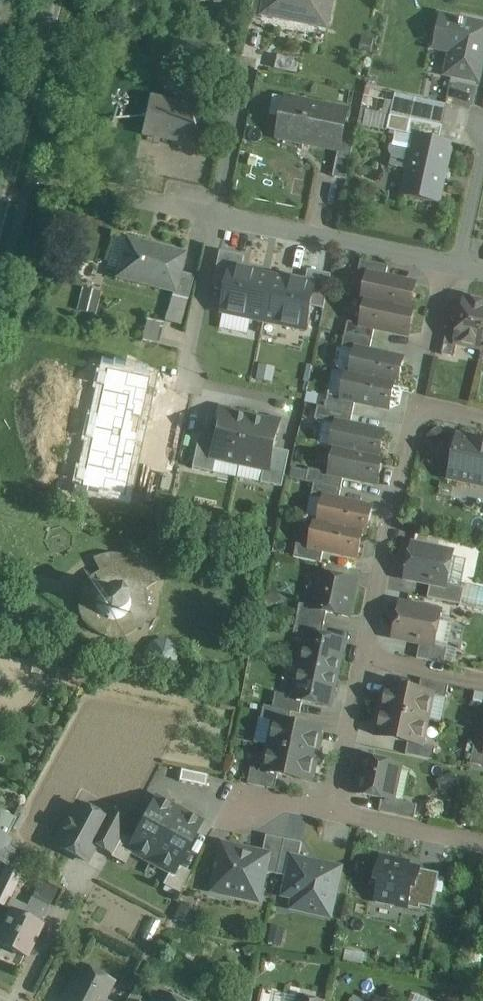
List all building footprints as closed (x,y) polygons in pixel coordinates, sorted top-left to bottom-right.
[(249,18),(262,21),(263,15),(262,15),(265,0),(253,0),(249,18)] [(262,15),(263,15),(292,21),(293,18),(327,25),(332,0),(265,0),(262,15)] [(439,17),(434,40),(453,44),(446,75),(477,82),(482,54),(482,26),(439,17)] [(199,108),(149,98),(141,135),(191,146),(199,108)] [(347,111),(285,98),(277,139),(338,152),(339,152),(343,133),(347,111)] [(447,105),(414,98),(409,120),(442,127),(447,105)] [(442,127),(409,120),(406,135),(414,136),(414,135),(439,141),(442,127)] [(343,133),(339,152),(338,152),(332,177),(345,181),(355,136),(343,133)] [(439,141),(414,135),(414,136),(401,196),(440,205),(453,144),(439,141)] [(184,255),(128,239),(117,277),(172,293),(174,293),(180,272),(184,255)] [(219,251),(212,286),(228,290),(222,313),(263,322),(273,275),(242,269),(245,257),(219,251)] [(387,267),(360,261),(357,274),(367,276),(367,275),(385,278),(387,267)] [(305,282),(273,275),(263,322),(305,331),(310,307),(323,310),(330,275),(308,270),(305,282)] [(194,277),(180,272),(174,293),(172,293),(171,296),(187,300),(188,300),(194,277)] [(385,278),(367,275),(367,276),(362,300),(413,311),(413,310),(409,309),(414,285),(385,278)] [(81,287),(77,309),(96,312),(100,290),(81,287)] [(171,296),(165,321),(180,326),(187,300),(171,296)] [(465,299),(458,330),(455,343),(456,344),(481,349),(482,339),(482,303),(465,299)] [(413,311),(362,300),(362,301),(365,301),(360,325),(360,326),(374,329),(407,336),(413,311)] [(158,344),(162,323),(146,320),(141,341),(158,344)] [(374,329),(360,326),(360,325),(347,322),(344,335),(371,341),(374,329)] [(447,327),(441,355),(453,357),(456,344),(455,343),(458,330),(447,327)] [(371,341),(344,335),(341,348),(355,351),(355,350),(369,353),(371,341)] [(369,353),(355,350),(355,351),(350,375),(393,384),(397,385),(402,360),(369,353)] [(350,375),(346,374),(341,399),(341,400),(355,402),(388,409),(393,384),(350,375)] [(341,399),(327,396),(325,408),(352,414),(355,402),(341,400),(341,399)] [(317,407),(314,420),(336,424),(336,423),(349,426),(352,414),(325,408),(317,407)] [(239,464),(250,417),(229,413),(218,420),(214,437),(210,458),(215,459),(239,464)] [(250,417),(239,464),(264,469),(269,471),(274,449),(277,432),(271,422),(250,417)] [(349,426),(336,423),(336,424),(331,449),(381,459),(378,458),(383,433),(349,426)] [(213,473),(215,459),(210,458),(214,437),(200,433),(192,468),(213,473)] [(167,443),(134,436),(126,471),(160,478),(167,443)] [(476,442),(476,440),(457,436),(448,479),(482,487),(482,444),(476,442)] [(269,471),(264,469),(261,483),(282,487),(289,452),(274,449),(269,471)] [(381,459),(331,449),(334,450),(329,474),(329,475),(343,478),(376,485),(381,459)] [(329,474),(308,469),(305,482),(340,490),(343,478),(329,475),(329,474)] [(340,490),(305,482),(305,483),(313,484),(310,497),(323,499),(323,498),(338,501),(340,490)] [(338,501),(323,498),(323,499),(318,523),(315,522),(315,523),(365,534),(370,508),(338,501)] [(365,534),(315,523),(309,547),(309,548),(323,551),(356,558),(361,534),(365,534)] [(309,547),(296,544),(293,557),(320,563),(323,551),(309,548),(309,547)] [(452,554),(412,546),(405,578),(430,584),(445,587),(446,586),(452,554)] [(110,554),(103,555),(98,557),(93,559),(99,572),(93,575),(90,577),(87,581),(85,579),(76,598),(79,599),(78,606),(78,611),(79,613),(80,616),(81,620),(83,623),(85,625),(88,628),(90,630),(107,638),(111,639),(116,639),(120,638),(125,637),(130,635),(133,632),(137,629),(141,630),(151,611),(147,609),(147,603),(147,599),(146,595),(144,590),(157,583),(154,578),(151,574),(148,570),(144,567),(141,565),(125,558),(122,556),(117,555),(110,554)] [(355,582),(320,575),(313,607),(312,610),(326,613),(347,618),(355,582)] [(463,589),(446,586),(445,587),(430,584),(427,598),(460,605),(463,589)] [(313,607),(299,604),(296,619),(323,625),(326,613),(312,610),(313,607)] [(440,614),(400,605),(393,637),(419,643),(433,646),(433,645),(440,614)] [(323,625),(296,619),(293,634),(307,637),(307,634),(321,637),(323,625)] [(321,637),(307,634),(307,637),(300,667),(335,674),(342,641),(321,637)] [(447,648),(433,645),(433,646),(419,643),(416,659),(443,664),(447,648)] [(335,674),(300,667),(294,697),(293,700),(302,702),(328,708),(335,674)] [(448,686),(420,680),(418,692),(432,695),(431,696),(445,699),(448,686)] [(418,692),(387,685),(381,711),(426,720),(431,696),(432,695),(418,692)] [(294,697),(275,693),(272,708),(290,712),(299,714),(302,702),(293,700),(294,697)] [(272,708),(263,706),(261,719),(274,722),(274,721),(288,723),(290,712),(272,708)] [(426,720),(381,711),(376,736),(407,743),(421,746),(421,745),(426,720)] [(288,723),(274,721),(274,722),(269,746),(314,756),(319,730),(288,723)] [(475,737),(469,764),(482,767),(482,738),(475,737)] [(435,748),(421,745),(421,746),(407,743),(405,755),(432,760),(435,748)] [(314,756),(269,746),(264,771),(264,772),(277,775),(309,781),(314,756)] [(398,766),(363,758),(356,793),(381,799),(391,801),(391,800),(398,766)] [(264,771),(250,768),(247,784),(274,790),(277,775),(264,772),(264,771)] [(208,776),(181,770),(178,782),(206,788),(208,776)] [(441,789),(457,783),(453,772),(437,778),(441,789)] [(132,842),(128,851),(131,852),(150,863),(178,811),(173,809),(174,807),(156,798),(132,842)] [(416,805),(391,800),(391,801),(381,799),(378,812),(413,819),(416,805)] [(101,818),(77,805),(55,845),(85,861),(95,844),(107,821),(101,818)] [(129,822),(105,809),(101,818),(107,821),(95,844),(112,853),(122,836),(129,822)] [(201,822),(183,812),(182,814),(178,811),(150,863),(169,873),(174,876),(179,867),(201,822)] [(112,853),(111,857),(125,865),(131,852),(128,851),(132,842),(122,836),(112,853)] [(284,840),(266,836),(262,854),(268,856),(264,872),(276,875),(284,840)] [(301,843),(284,840),(276,875),(288,878),(292,859),(298,860),(301,843)] [(262,854),(221,846),(211,890),(258,901),(264,872),(268,856),(262,854)] [(393,860),(380,857),(376,880),(378,880),(374,903),(432,914),(440,874),(392,865),(393,860)] [(298,860),(292,859),(288,878),(285,889),(296,892),(292,908),(329,916),(339,869),(298,860)] [(189,873),(179,867),(174,876),(169,873),(162,885),(179,894),(189,873)] [(6,870),(0,882),(0,906),(5,908),(20,878),(6,870)] [(24,913),(44,921),(58,887),(38,879),(24,913)] [(12,912),(0,936),(0,946),(25,958),(41,926),(12,912)] [(80,966),(61,1000),(105,1000),(114,983),(80,966)]
